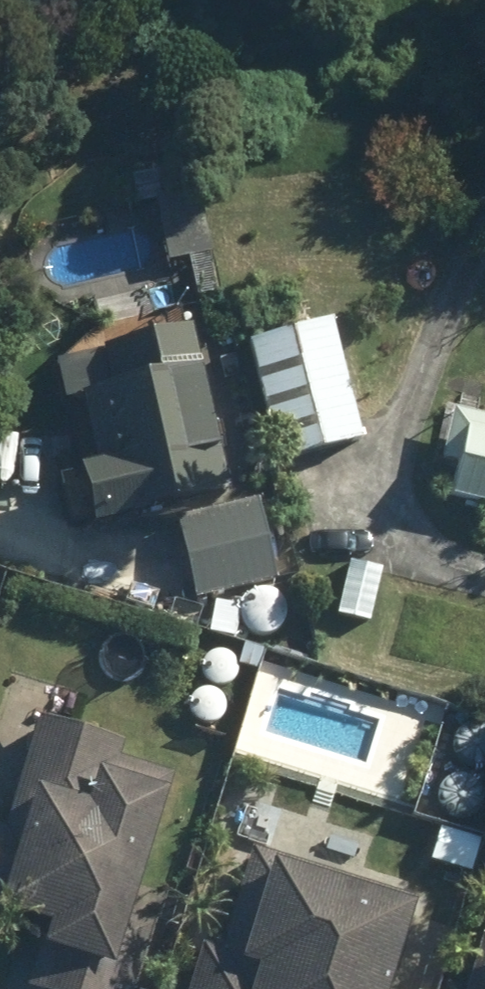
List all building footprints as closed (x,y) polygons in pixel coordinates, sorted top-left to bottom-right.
[(176,231),(185,279),(206,274),(196,227),(176,231)] [(294,328),(287,301),(260,308),(266,335),(294,328)] [(363,452),(331,333),(247,357),(280,476),(363,452)] [(215,467),(189,345),(103,364),(113,407),(82,414),(98,490),(81,494),(82,501),(62,505),(69,544),(93,540),(95,547),(140,538),(137,526),(231,506),(222,466),(215,467)] [(97,371),(84,368),(72,374),(67,387),(74,399),(85,404),(99,397),(102,385),(97,371)] [(456,423),(444,473),(463,478),(455,511),(484,518),(484,430),(456,423)] [(276,591),(259,512),(179,530),(196,609),(276,591)] [(350,573),(338,620),(368,628),(380,580),(350,573)] [(5,843),(0,842),(0,928),(3,929),(1,936),(45,950),(33,988),(136,988),(153,938),(131,932),(168,817),(165,815),(174,787),(118,770),(122,757),(42,730),(5,843)] [(299,821),(288,815),(276,819),(271,829),(275,841),(285,846),(297,843),(302,831),(299,821)] [(195,988),(398,988),(416,932),(407,930),(412,912),(252,862),(220,964),(205,960),(195,988)] [(472,988),(484,988),(484,948),(472,988)]
